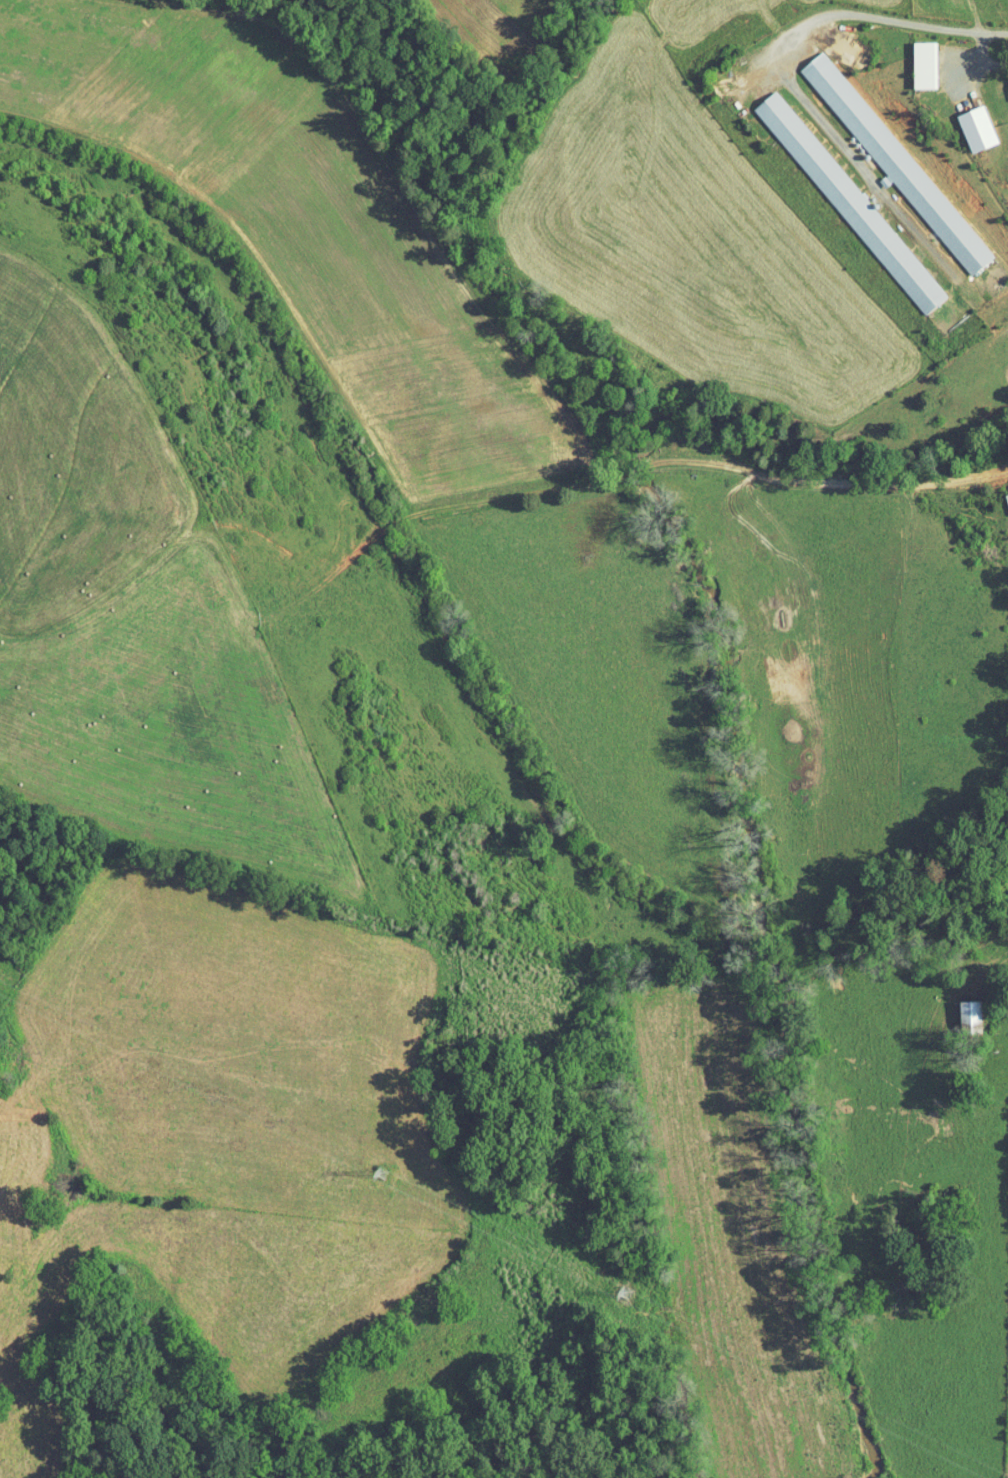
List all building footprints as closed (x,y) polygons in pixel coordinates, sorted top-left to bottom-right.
[(925,35),(901,36),(902,83),(926,82),(925,35)] [(788,63),(874,170),(876,168),(958,270),(980,253),(813,43),(788,63)] [(910,312),(933,294),(767,82),(744,100),(910,312)] [(960,147),(987,137),(972,98),(945,109),(960,147)] [(949,993),(949,1018),(970,1018),(969,993),(949,993)]
